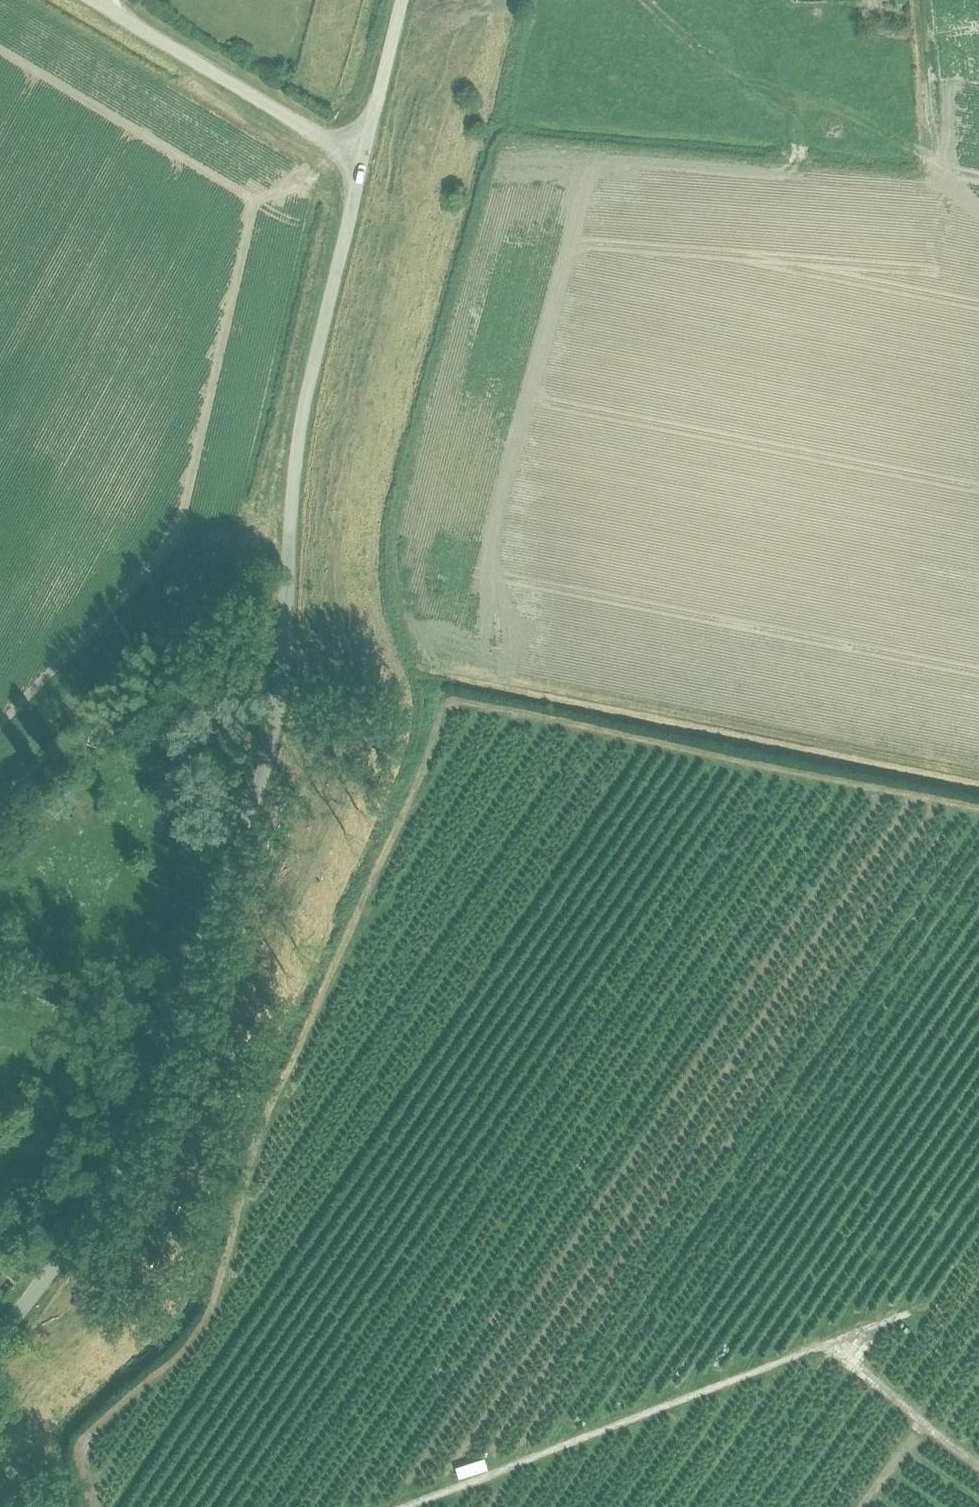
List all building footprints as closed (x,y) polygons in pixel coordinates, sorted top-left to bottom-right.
[(457,1475),(488,1465),(484,1452),(453,1462),(457,1475)]
